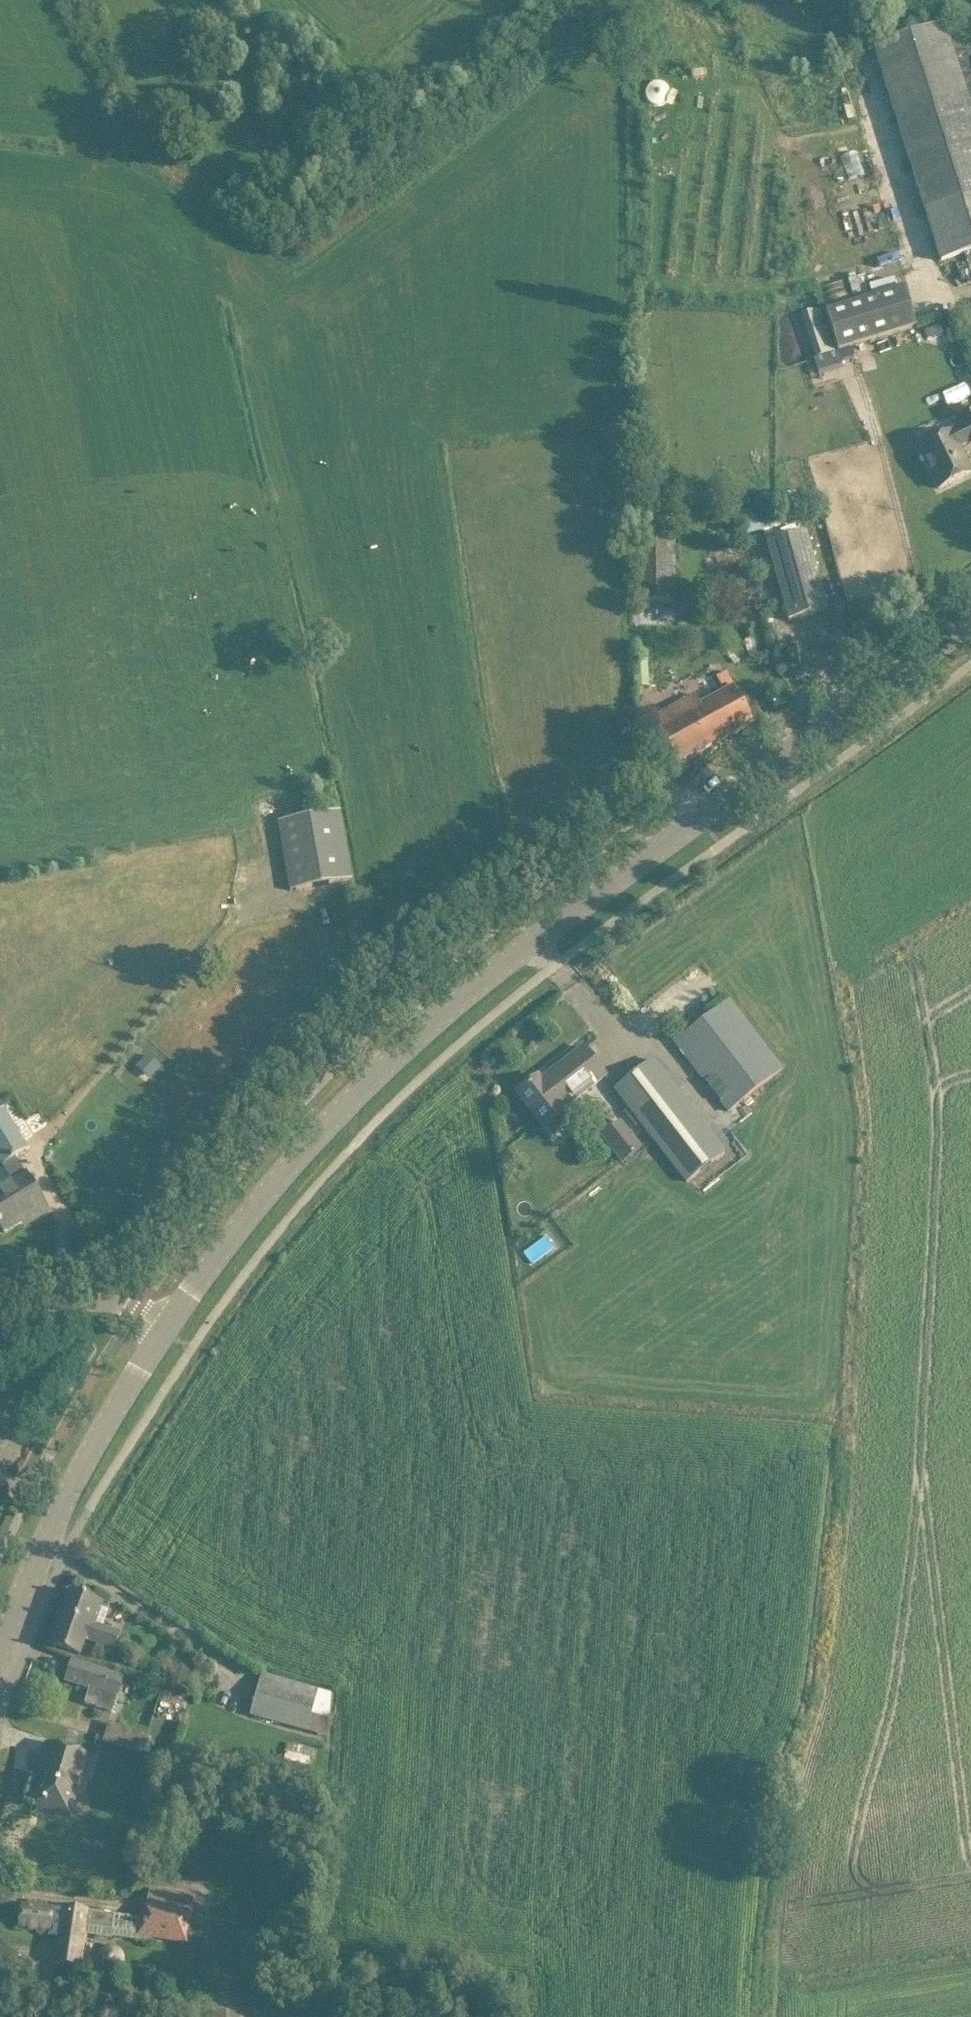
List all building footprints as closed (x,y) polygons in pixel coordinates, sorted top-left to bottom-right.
[(970,40),(967,28),(946,34),(944,26),(874,48),(942,263),(964,256),(970,279),(970,40)] [(826,313),(838,352),(850,348),(916,328),(904,289),(826,313)] [(850,348),(838,352),(839,353),(842,362),(853,359),(850,348)] [(814,360),(820,377),(844,370),(842,362),(839,353),(814,360)] [(957,419),(962,428),(953,433),(952,431),(918,448),(939,489),(970,473),(958,448),(969,443),(970,445),(970,412),(957,419)] [(676,601),(676,521),(637,521),(636,601),(676,601)] [(768,545),(789,621),(827,611),(806,534),(768,545)] [(703,556),(709,576),(741,565),(734,545),(703,556)] [(699,706),(694,695),(690,697),(693,701),(653,723),(677,766),(753,723),(733,687),(699,706)] [(352,881),(340,811),(279,822),(291,891),(352,881)] [(675,1043),(728,1112),(782,1071),(729,1001),(675,1043)] [(519,1095),(545,1128),(552,1138),(573,1122),(563,1109),(605,1077),(583,1048),(541,1081),(538,1077),(526,1086),(528,1088),(519,1095)] [(652,1060),(614,1090),(627,1106),(635,1116),(640,1123),(650,1135),(655,1142),(666,1156),(688,1183),(692,1180),(725,1154),(665,1076),(652,1060)] [(4,1170),(0,1172),(0,1226),(4,1233),(30,1216),(33,1221),(49,1212),(38,1195),(16,1158),(28,1150),(3,1110),(0,1111),(0,1163),(4,1170)] [(601,1137),(605,1142),(622,1164),(643,1148),(621,1121),(601,1137)] [(512,1150),(501,1158),(511,1170),(522,1162),(512,1150)] [(50,1646),(69,1653),(79,1656),(84,1642),(116,1653),(122,1635),(105,1630),(106,1628),(97,1625),(105,1603),(70,1591),(50,1646)] [(86,1704),(105,1709),(114,1712),(125,1676),(72,1660),(66,1681),(90,1688),(86,1704)] [(331,1693),(322,1691),(264,1675),(251,1718),(327,1738),(331,1693)] [(110,1724),(104,1743),(142,1754),(143,1751),(147,1740),(148,1736),(110,1724)] [(40,1776),(33,1799),(43,1802),(43,1803),(47,1804),(47,1803),(58,1806),(63,1789),(68,1790),(68,1791),(71,1792),(71,1791),(77,1793),(76,1795),(77,1795),(77,1794),(84,1770),(87,1770),(91,1756),(47,1743),(37,1775),(40,1776)] [(22,1906),(20,1926),(51,1930),(59,1930),(58,1938),(55,1964),(82,1967),(86,1936),(87,1928),(116,1932),(118,1917),(22,1906)] [(147,1908),(142,1937),(152,1939),(155,1939),(187,1946),(192,1915),(147,1907),(147,1908)]
